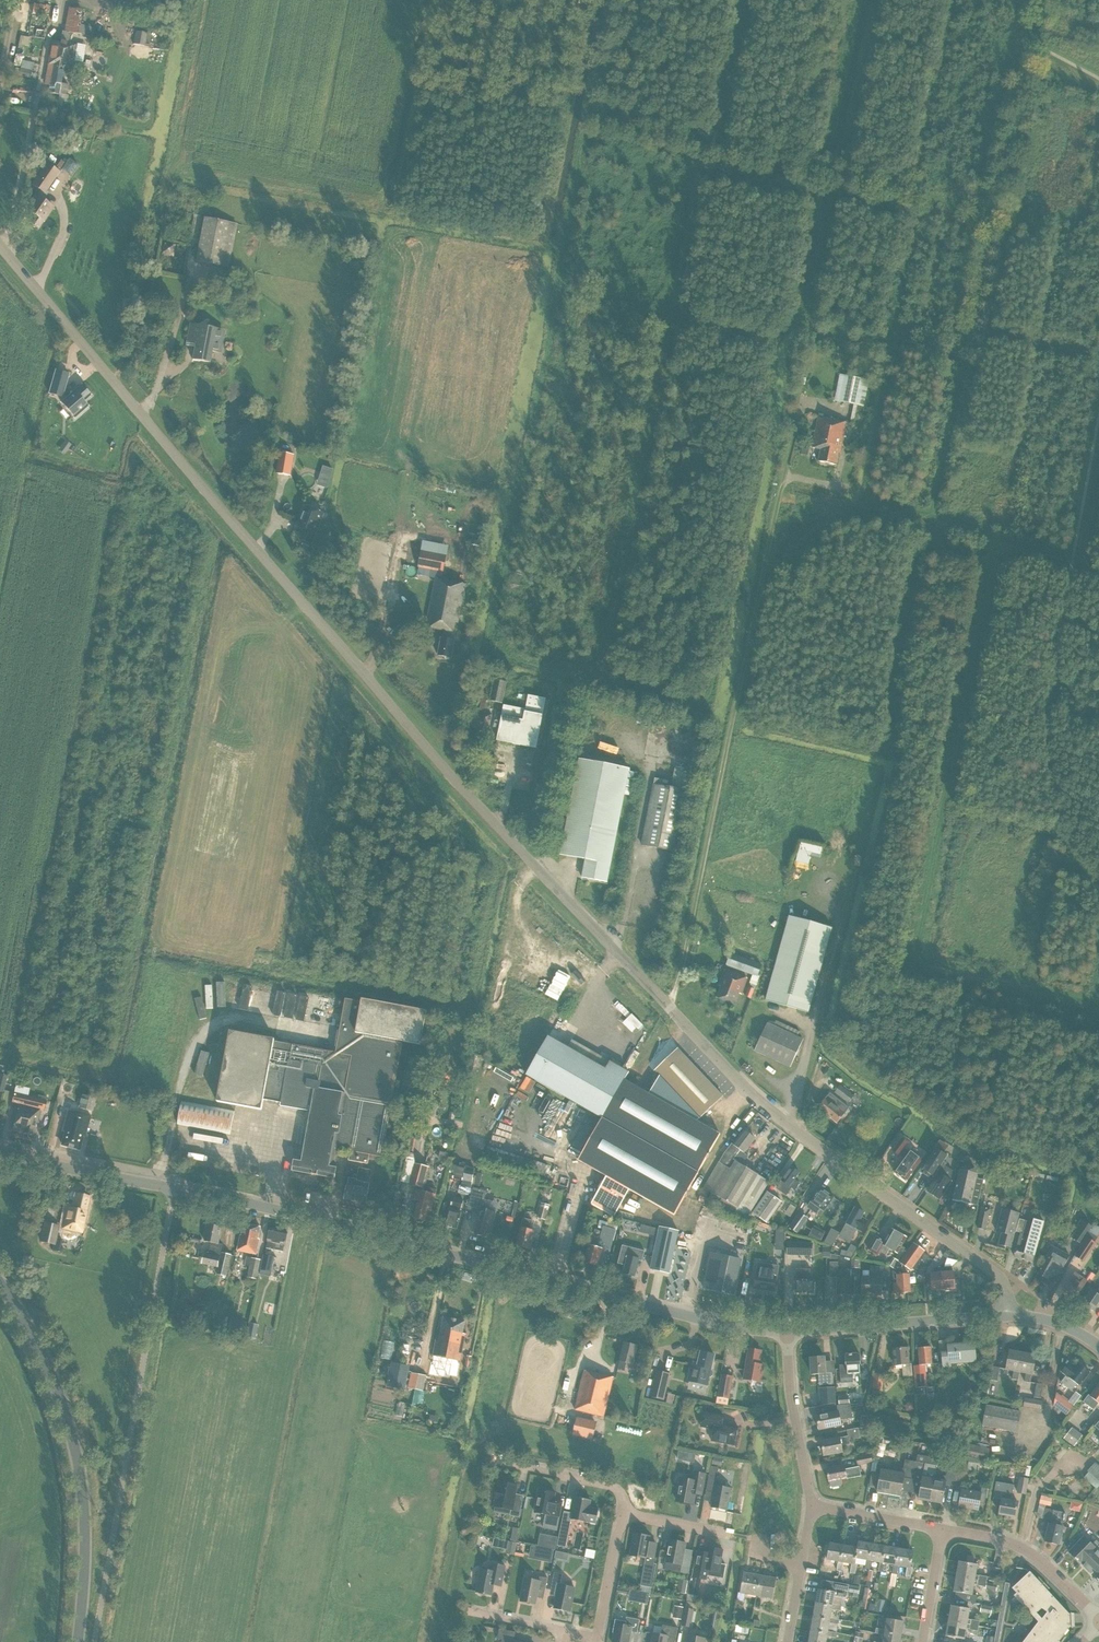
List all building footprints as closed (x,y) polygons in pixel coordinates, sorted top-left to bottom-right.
[(50,6),(34,3),(30,27),(37,28),(37,29),(46,30),(50,6)] [(81,35),(86,11),(69,8),(64,32),(63,31),(61,42),(57,41),(58,39),(55,38),(55,41),(52,40),(44,85),(50,86),(49,93),(59,95),(64,67),(72,69),(74,61),(79,62),(81,54),(75,53),(76,46),(79,46),(81,35)] [(144,46),(147,34),(135,31),(133,44),(144,46)] [(21,35),(20,42),(28,44),(29,37),(21,35)] [(32,71),(34,64),(23,61),(24,57),(25,57),(27,48),(18,46),(14,66),(21,67),(21,68),(32,71)] [(71,174),(77,163),(68,158),(62,169),(71,174)] [(44,221),(54,206),(41,198),(59,170),(46,161),(31,184),(40,189),(37,195),(35,194),(26,209),(34,215),(29,222),(32,224),(32,225),(35,227),(36,227),(38,229),(44,221)] [(82,202),(86,194),(75,187),(69,196),(75,200),(76,199),(82,202)] [(228,268),(236,224),(204,217),(196,261),(228,268)] [(184,260),(187,247),(161,242),(159,255),(184,260)] [(199,327),(191,326),(188,341),(197,343),(194,355),(193,360),(200,361),(209,362),(211,350),(218,351),(220,350),(223,332),(214,330),(215,329),(200,327),(199,327)] [(69,372),(57,369),(50,392),(55,394),(65,386),(69,372)] [(835,401),(854,405),(857,405),(865,407),(870,380),(840,374),(835,401)] [(83,402),(90,396),(81,385),(61,403),(75,418),(88,407),(83,402)] [(840,453),(846,422),(838,421),(838,420),(818,416),(812,447),(821,449),(819,461),(836,464),(839,453),(840,453)] [(69,449),(71,445),(66,440),(59,449),(65,454),(69,449)] [(291,476),(295,455),(280,453),(277,474),(291,476)] [(331,477),(333,469),(324,466),(321,474),(324,475),(331,477)] [(327,487),(331,477),(324,475),(321,474),(318,484),(327,487)] [(312,543),(324,513),(305,506),(298,524),(305,527),(300,539),(312,543)] [(443,572),(446,556),(422,551),(419,567),(443,572)] [(458,623),(466,584),(457,582),(457,580),(436,576),(426,627),(431,628),(444,631),(443,638),(442,638),(438,656),(445,657),(445,658),(449,659),(449,658),(451,658),(455,640),(451,640),(452,632),(454,632),(455,622),(458,623)] [(503,703),(507,682),(509,674),(510,671),(497,668),(497,670),(490,700),(503,703)] [(484,713),(487,695),(478,693),(475,709),(472,709),(471,715),(468,726),(479,728),(478,731),(488,732),(492,715),(484,713)] [(542,715),(546,700),(528,696),(525,710),(504,706),(502,717),(498,740),(536,748),(542,715)] [(607,882),(623,799),(629,769),(579,760),(561,854),(586,859),(582,877),(607,882)] [(642,844),(676,851),(692,770),(675,767),(671,788),(653,785),(642,844)] [(796,861),(810,864),(811,855),(820,857),(822,846),(800,842),(796,861)] [(809,1012),(832,928),(789,916),(765,1000),(809,1012)] [(726,965),(758,977),(763,965),(731,953),(726,965)] [(741,994),(747,978),(724,970),(719,986),(721,986),(716,998),(735,1005),(739,993),(741,994)] [(755,990),(749,987),(745,996),(751,999),(755,990)] [(362,1002),(346,999),(336,1052),(274,1041),(275,1039),(230,1031),(217,1102),(262,1110),(264,1099),(281,1103),(280,1105),(308,1110),(299,1158),(296,1157),(293,1170),(334,1178),(337,1165),(334,1164),(336,1149),(350,1151),(349,1160),(368,1164),(370,1155),(382,1157),(403,1041),(421,1045),(427,1011),(362,999),(362,1002)] [(280,999),(279,1005),(309,1010),(310,1005),(280,999)] [(799,1030),(776,1020),(773,1026),(767,1023),(755,1050),(790,1067),(803,1040),(796,1036),(799,1030)] [(548,1036),(526,1075),(602,1118),(625,1080),(629,1072),(566,1036),(561,1044),(548,1036)] [(625,1080),(579,1162),(607,1177),(593,1203),(613,1216),(629,1189),(674,1214),(719,1134),(695,1120),(721,1096),(676,1048),(652,1070),(656,1074),(646,1092),(625,1080)] [(70,1095),(72,1087),(62,1085),(59,1096),(65,1097),(66,1094),(70,1095)] [(849,1103),(854,1096),(840,1085),(835,1092),(849,1103)] [(44,1110),(47,1100),(14,1093),(12,1102),(19,1104),(13,1130),(23,1132),(23,1133),(33,1135),(36,1122),(37,1122),(40,1109),(44,1110)] [(837,1123),(849,1108),(830,1093),(818,1108),(837,1123)] [(91,1115),(92,1111),(96,1098),(82,1094),(79,1108),(84,1109),(83,1113),(75,1111),(75,1112),(69,1110),(63,1130),(66,1131),(62,1145),(79,1149),(83,1135),(86,1136),(91,1115)] [(231,1134),(235,1109),(182,1100),(178,1124),(231,1134)] [(582,1151),(600,1119),(590,1113),(572,1146),(582,1151)] [(744,1153),(755,1139),(744,1130),(733,1145),(732,1144),(725,1153),(704,1188),(711,1192),(708,1198),(700,1196),(698,1201),(706,1203),(705,1204),(713,1208),(714,1207),(715,1208),(716,1207),(720,1210),(721,1209),(722,1210),(723,1209),(726,1212),(726,1211),(729,1213),(730,1212),(732,1214),(732,1213),(734,1214),(734,1213),(747,1218),(769,1181),(758,1174),(733,1159),(740,1150),(744,1153)] [(921,1160),(905,1148),(908,1143),(902,1138),(893,1151),(899,1155),(903,1158),(893,1171),(906,1181),(916,1168),(916,1167),(921,1160)] [(386,1146),(384,1158),(391,1159),(393,1147),(386,1146)] [(508,1165),(511,1153),(488,1146),(484,1157),(508,1165)] [(951,1180),(953,1171),(945,1165),(947,1163),(943,1161),(947,1155),(937,1148),(923,1170),(925,1171),(923,1173),(930,1178),(931,1175),(933,1176),(934,1174),(938,1176),(928,1192),(932,1195),(933,1196),(936,1198),(937,1198),(939,1199),(951,1180)] [(442,1151),(440,1160),(446,1162),(448,1153),(442,1151)] [(535,1161),(532,1172),(545,1176),(548,1164),(535,1161)] [(985,1173),(987,1165),(978,1161),(978,1164),(983,1172),(985,1173)] [(431,1211),(435,1195),(422,1191),(429,1167),(415,1164),(410,1184),(418,1186),(414,1199),(419,1200),(415,1218),(425,1220),(428,1210),(431,1211)] [(475,1169),(456,1166),(454,1179),(472,1183),(475,1169)] [(795,1190),(800,1183),(794,1179),(799,1172),(791,1166),(781,1181),(782,1181),(777,1187),(787,1194),(791,1188),(795,1190)] [(978,1205),(983,1179),(977,1178),(978,1173),(974,1168),(965,1166),(959,1169),(953,1200),(971,1204),(971,1203),(978,1205)] [(368,1189),(372,1170),(359,1167),(357,1179),(349,1177),(347,1186),(345,1199),(366,1203),(369,1189),(368,1189)] [(472,1194),(473,1189),(460,1185),(458,1191),(472,1194)] [(835,1197),(820,1187),(810,1202),(814,1205),(811,1209),(817,1213),(820,1209),(824,1212),(835,1197)] [(490,1233),(496,1212),(489,1210),(491,1201),(484,1199),(487,1191),(474,1188),(468,1208),(480,1212),(474,1234),(486,1237),(487,1232),(490,1233)] [(767,1223),(782,1202),(767,1192),(753,1213),(767,1223)] [(85,1211),(88,1196),(78,1194),(74,1209),(68,1207),(63,1228),(81,1232),(86,1212),(85,1211)] [(461,1209),(463,1200),(453,1197),(450,1209),(448,1209),(444,1225),(457,1229),(461,1212),(457,1211),(458,1208),(461,1209)] [(546,1220),(550,1205),(541,1202),(537,1218),(546,1220)] [(986,1229),(990,1209),(981,1207),(977,1228),(986,1229)] [(861,1231),(867,1221),(861,1217),(864,1213),(855,1208),(847,1223),(840,1235),(841,1235),(840,1238),(848,1242),(849,1239),(851,1240),(857,1229),(861,1231)] [(1011,1247),(1019,1213),(1002,1209),(997,1232),(1002,1233),(999,1244),(1011,1247)] [(797,1232),(807,1218),(800,1213),(790,1227),(797,1232)] [(530,1229),(532,1221),(523,1218),(521,1227),(516,1245),(530,1249),(535,1231),(530,1229)] [(1033,1222),(1026,1221),(1020,1219),(1016,1232),(1021,1233),(1014,1257),(1033,1262),(1044,1222),(1034,1219),(1033,1222)] [(1081,1244),(1092,1227),(1081,1219),(1074,1229),(1076,1230),(1071,1237),(1081,1244)] [(757,1222),(755,1227),(769,1231),(771,1227),(757,1222)] [(54,1244),(58,1226),(45,1223),(41,1241),(54,1244)] [(220,1234),(222,1226),(209,1224),(208,1231),(207,1231),(205,1241),(211,1242),(209,1254),(204,1253),(202,1264),(218,1267),(223,1245),(218,1244),(220,1235),(220,1234)] [(258,1238),(260,1227),(244,1224),(242,1235),(240,1235),(238,1249),(242,1250),(242,1251),(256,1254),(260,1239),(258,1238)] [(1098,1240),(1098,1227),(1094,1225),(1080,1245),(1081,1246),(1075,1256),(1084,1262),(1098,1240)] [(655,1236),(657,1228),(649,1226),(647,1234),(655,1236)] [(821,1240),(825,1232),(814,1226),(808,1236),(821,1240)] [(611,1241),(614,1229),(607,1227),(604,1239),(611,1241)] [(660,1227),(651,1269),(669,1273),(679,1231),(660,1227)] [(776,1228),(776,1238),(785,1238),(785,1231),(776,1228)] [(285,1245),(288,1232),(270,1229),(268,1241),(267,1248),(284,1251),(285,1245)] [(832,1245),(839,1233),(832,1229),(825,1242),(832,1245)] [(906,1238),(892,1229),(885,1241),(876,1236),(868,1250),(878,1256),(880,1252),(885,1255),(889,1248),(898,1253),(906,1238)] [(600,1237),(592,1235),(584,1262),(598,1266),(602,1248),(598,1247),(600,1237)] [(766,1255),(768,1239),(756,1236),(751,1268),(757,1269),(754,1288),(774,1292),(779,1266),(763,1264),(765,1255),(766,1255)] [(191,1238),(184,1237),(182,1249),(189,1250),(191,1238)] [(787,1242),(787,1254),(812,1255),(812,1243),(787,1242)] [(634,1276),(639,1259),(635,1258),(638,1245),(628,1243),(625,1255),(628,1256),(624,1274),(634,1276)] [(913,1243),(900,1262),(911,1270),(912,1268),(918,1273),(929,1256),(924,1252),(925,1251),(913,1243)] [(830,1258),(830,1247),(823,1246),(822,1257),(830,1258)] [(1061,1271),(1069,1256),(1051,1246),(1046,1255),(1047,1256),(1038,1274),(1047,1279),(1053,1268),(1061,1271)] [(232,1254),(222,1252),(217,1274),(227,1276),(232,1254)] [(272,1272),(275,1256),(264,1254),(260,1269),(272,1272)] [(733,1294),(741,1260),(711,1254),(704,1287),(733,1294)] [(257,1279),(261,1259),(252,1258),(248,1277),(257,1279)] [(900,1262),(894,1258),(889,1266),(895,1269),(900,1262)] [(853,1294),(854,1277),(850,1277),(851,1269),(838,1269),(838,1262),(830,1262),(830,1277),(838,1278),(837,1293),(853,1294)] [(890,1289),(890,1267),(871,1266),(871,1277),(862,1277),(862,1294),(881,1294),(881,1290),(890,1289)] [(810,1280),(810,1267),(796,1267),(796,1280),(795,1293),(814,1293),(814,1280),(810,1280)] [(932,1291),(944,1290),(942,1272),(942,1269),(943,1267),(936,1268),(934,1270),(934,1273),(930,1273),(932,1291)] [(942,1272),(944,1290),(945,1290),(945,1291),(952,1290),(952,1289),(955,1289),(954,1271),(952,1271),(952,1267),(943,1267),(942,1269),(942,1272)] [(903,1270),(892,1271),(894,1293),(910,1292),(909,1274),(903,1274),(903,1270)] [(1075,1298),(1087,1281),(1075,1273),(1063,1291),(1075,1298)] [(1097,1276),(1092,1273),(1087,1280),(1092,1283),(1097,1276)] [(1098,1290),(1097,1293),(1091,1289),(1082,1303),(1093,1311),(1098,1303),(1098,1289),(1098,1290)] [(463,1333),(465,1321),(444,1317),(441,1329),(438,1328),(430,1371),(449,1375),(450,1374),(457,1375),(466,1334),(463,1333)] [(948,1346),(948,1340),(939,1341),(940,1353),(942,1353),(943,1367),(951,1366),(950,1363),(975,1361),(974,1343),(948,1346)] [(633,1364),(638,1346),(624,1342),(620,1361),(618,1370),(625,1371),(627,1363),(633,1364)] [(920,1365),(932,1364),(930,1347),(918,1348),(920,1365)] [(909,1365),(908,1348),(893,1349),(895,1366),(903,1365),(904,1377),(912,1376),(911,1364),(909,1365)] [(759,1364),(761,1351),(752,1349),(751,1353),(748,1352),(746,1368),(744,1379),(762,1382),(765,1365),(759,1364)] [(1018,1380),(1023,1353),(1010,1350),(1006,1369),(1014,1371),(1012,1379),(1018,1380)] [(711,1369),(714,1354),(701,1351),(698,1366),(692,1364),(688,1380),(707,1385),(709,1377),(711,1377),(713,1376),(714,1372),(712,1370),(711,1369)] [(1023,1353),(1018,1380),(1020,1372),(1026,1373),(1024,1381),(1031,1383),(1036,1355),(1023,1353)] [(860,1355),(852,1355),(852,1354),(845,1354),(845,1364),(840,1365),(841,1383),(853,1382),(853,1374),(860,1373),(859,1364),(861,1364),(860,1355)] [(826,1373),(825,1357),(810,1358),(811,1374),(819,1374),(820,1385),(832,1384),(831,1373),(826,1373)] [(398,1384),(405,1386),(409,1369),(401,1367),(402,1364),(392,1362),(388,1387),(397,1388),(398,1384)] [(1066,1376),(1061,1382),(1072,1390),(1077,1384),(1080,1386),(1090,1372),(1079,1364),(1075,1369),(1068,1364),(1062,1372),(1066,1376)] [(916,1394),(927,1394),(925,1365),(914,1366),(916,1394)] [(997,1381),(1000,1368),(993,1367),(991,1380),(997,1381)] [(604,1416),(613,1377),(585,1370),(575,1410),(604,1416)] [(665,1400),(671,1374),(657,1370),(650,1396),(665,1400)] [(429,1392),(432,1377),(412,1373),(409,1388),(429,1392)] [(882,1390),(885,1375),(875,1373),(872,1388),(882,1390)] [(741,1407),(743,1392),(731,1390),(733,1376),(721,1374),(718,1396),(717,1396),(716,1403),(741,1407)] [(707,1385),(691,1381),(689,1388),(705,1392),(707,1385)] [(1041,1398),(1043,1385),(1037,1383),(1034,1397),(1041,1398)] [(1090,1396),(1088,1394),(1083,1402),(1094,1410),(1098,1403),(1098,1385),(1090,1396)] [(833,1404),(833,1401),(833,1387),(821,1388),(822,1402),(823,1406),(833,1404)] [(880,1401),(882,1392),(873,1390),(871,1399),(880,1401)] [(1054,1406),(1066,1415),(1074,1406),(1067,1401),(1068,1400),(1062,1395),(1061,1396),(1056,1392),(1054,1406)] [(1041,1410),(1042,1401),(1025,1397),(1023,1406),(1041,1410)] [(837,1405),(837,1403),(825,1406),(827,1414),(817,1416),(819,1429),(841,1425),(840,1420),(853,1417),(850,1404),(837,1405)] [(1017,1432),(1020,1412),(987,1405),(983,1426),(1017,1432)] [(735,1445),(738,1427),(722,1423),(723,1416),(704,1412),(701,1427),(712,1429),(713,1432),(712,1441),(735,1445)] [(878,1425),(880,1419),(870,1416),(868,1423),(878,1425)] [(576,1419),(573,1434),(593,1439),(596,1424),(576,1419)] [(824,1455),(842,1452),(841,1445),(850,1444),(849,1439),(860,1437),(858,1428),(847,1430),(848,1436),(822,1441),(824,1455)] [(1074,1446),(1082,1435),(1072,1428),(1064,1439),(1074,1446)] [(896,1448),(897,1439),(891,1438),(889,1447),(896,1448)] [(988,1459),(990,1448),(964,1442),(962,1454),(988,1459)] [(687,1461),(688,1453),(679,1451),(677,1460),(687,1461)] [(873,1461),(872,1453),(856,1456),(858,1465),(873,1463),(873,1462),(873,1461)] [(930,1501),(935,1478),(937,1465),(927,1463),(928,1457),(918,1455),(916,1462),(913,1479),(912,1483),(921,1485),(919,1499),(930,1501)] [(965,1469),(967,1456),(960,1455),(958,1468),(965,1469)] [(889,1494),(893,1471),(886,1470),(887,1465),(878,1464),(879,1460),(873,1459),(873,1461),(873,1462),(873,1463),(871,1472),(881,1473),(877,1492),(889,1494)] [(913,1479),(916,1462),(905,1460),(903,1468),(901,1468),(900,1472),(893,1471),(889,1494),(901,1496),(904,1477),(913,1479)] [(1095,1462),(1088,1471),(1098,1481),(1098,1466),(1095,1462)] [(845,1469),(844,1465),(827,1468),(829,1482),(830,1482),(830,1486),(833,1488),(841,1486),(843,1484),(842,1480),(847,1479),(847,1478),(854,1477),(861,1476),(859,1466),(845,1469)] [(1031,1467),(1022,1465),(1021,1472),(1030,1474),(1031,1467)] [(711,1467),(709,1475),(717,1476),(718,1469),(711,1467)] [(955,1486),(957,1472),(958,1469),(948,1467),(946,1476),(942,1475),(942,1480),(935,1478),(930,1501),(942,1504),(945,1485),(949,1485),(955,1486)] [(701,1496),(705,1474),(695,1472),(693,1481),(681,1479),(677,1501),(693,1503),(694,1494),(701,1496)] [(957,1472),(955,1486),(963,1487),(965,1473),(957,1472)] [(727,1510),(731,1488),(715,1485),(717,1476),(709,1475),(706,1491),(714,1492),(711,1507),(727,1510)] [(1025,1494),(1028,1479),(1021,1478),(1018,1493),(1025,1494)] [(514,1499),(517,1485),(500,1482),(499,1487),(498,1487),(495,1499),(496,1499),(495,1504),(512,1507),(510,1515),(519,1517),(522,1501),(514,1499)] [(985,1505),(988,1488),(982,1488),(981,1493),(962,1489),(959,1507),(978,1510),(979,1504),(985,1505)] [(561,1509),(553,1507),(556,1493),(539,1490),(534,1512),(546,1514),(543,1528),(557,1531),(561,1509)] [(1015,1517),(1018,1502),(1010,1501),(1012,1494),(1003,1492),(999,1514),(1015,1517)] [(1052,1505),(1053,1497),(1042,1495),(1041,1503),(1052,1505)] [(596,1525),(599,1511),(589,1509),(591,1500),(576,1497),(573,1513),(564,1511),(557,1548),(566,1549),(571,1521),(586,1524),(586,1523),(596,1525)] [(1073,1499),(1070,1508),(1081,1511),(1083,1502),(1073,1499)] [(1063,1522),(1066,1513),(1054,1510),(1050,1523),(1049,1523),(1045,1541),(1059,1545),(1063,1526),(1058,1525),(1059,1521),(1063,1522)] [(558,1537),(541,1533),(538,1546),(555,1550),(558,1537)] [(653,1567),(657,1545),(649,1543),(650,1536),(634,1533),(630,1555),(646,1558),(645,1566),(653,1567)] [(1084,1535),(1069,1551),(1081,1563),(1098,1545),(1098,1542),(1096,1540),(1092,1544),(1084,1535)] [(689,1574),(692,1560),(693,1550),(685,1549),(686,1543),(670,1540),(666,1562),(682,1565),(680,1573),(689,1574)] [(508,1541),(506,1553),(515,1555),(517,1543),(508,1541)] [(870,1560),(873,1544),(859,1541),(857,1548),(858,1548),(856,1557),(857,1557),(867,1560),(865,1569),(870,1570),(872,1561),(870,1560)] [(843,1562),(841,1562),(844,1545),(830,1543),(827,1559),(838,1561),(835,1579),(840,1580),(842,1571),(843,1562)] [(883,1563),(887,1546),(873,1544),(870,1560),(872,1561),(880,1562),(879,1571),(884,1572),(885,1563),(883,1563)] [(858,1548),(857,1548),(844,1545),(841,1562),(843,1562),(852,1564),(850,1573),(855,1574),(857,1564),(855,1564),(857,1557),(856,1557),(858,1548)] [(1098,1569),(1098,1545),(1081,1563),(1093,1575),(1098,1569)] [(897,1565),(900,1548),(887,1546),(883,1563),(885,1563),(894,1565),(892,1573),(897,1574),(899,1566),(897,1565)] [(698,1596),(701,1579),(707,1580),(707,1577),(725,1580),(727,1566),(720,1565),(723,1550),(707,1547),(706,1553),(697,1552),(693,1577),(690,1577),(687,1594),(698,1596)] [(551,1563),(554,1550),(543,1548),(540,1560),(551,1563)] [(586,1557),(595,1558),(596,1549),(586,1548),(586,1557)] [(897,1565),(899,1566),(907,1567),(906,1576),(911,1577),(912,1567),(911,1567),(914,1551),(900,1548),(897,1565)] [(555,1558),(566,1560),(568,1553),(556,1551),(555,1558)] [(956,1576),(987,1582),(987,1577),(979,1575),(979,1576),(975,1576),(977,1564),(974,1564),(975,1557),(967,1556),(966,1562),(959,1561),(956,1576)] [(504,1565),(490,1563),(489,1570),(479,1569),(475,1592),(492,1595),(493,1585),(501,1586),(504,1565)] [(997,1582),(1000,1568),(992,1567),(989,1580),(997,1582)] [(570,1611),(575,1588),(560,1585),(563,1574),(554,1572),(551,1589),(558,1591),(554,1608),(570,1611)] [(757,1595),(760,1575),(744,1572),(740,1592),(757,1595)] [(1047,1591),(1050,1589),(1039,1577),(1036,1579),(1030,1573),(1014,1588),(1017,1592),(1014,1595),(1038,1622),(1023,1641),(1062,1641),(1066,1636),(1063,1634),(1068,1628),(1072,1628),(1072,1613),(1067,1613),(1047,1591)] [(760,1575),(757,1595),(773,1598),(777,1578),(760,1575)] [(862,1576),(855,1575),(853,1583),(860,1585),(862,1576)] [(543,1599),(547,1578),(539,1576),(538,1581),(525,1579),(521,1602),(535,1604),(536,1598),(543,1599)] [(986,1587),(987,1582),(956,1576),(954,1591),(972,1595),(974,1583),(978,1584),(977,1585),(986,1587)] [(832,1606),(833,1604),(834,1595),(843,1597),(844,1592),(842,1592),(843,1584),(830,1582),(828,1591),(818,1589),(816,1603),(832,1606)] [(986,1587),(985,1589),(1000,1592),(1001,1584),(987,1582),(986,1587)] [(1010,1583),(1005,1583),(994,1641),(999,1641),(1010,1583)] [(648,1604),(650,1594),(631,1591),(629,1600),(637,1602),(648,1604)] [(842,1606),(833,1604),(832,1606),(816,1603),(813,1617),(830,1620),(830,1618),(832,1609),(841,1611),(842,1606)] [(949,1621),(979,1626),(980,1621),(971,1619),(971,1621),(968,1620),(969,1609),(951,1605),(949,1621)] [(992,1607),(981,1605),(980,1612),(991,1614),(992,1607)] [(691,1627),(694,1609),(685,1607),(681,1625),(691,1627)] [(1042,1619),(1048,1611),(1042,1608),(1036,1613),(1042,1619)] [(744,1616),(735,1614),(733,1621),(743,1622),(744,1616)] [(640,1620),(627,1617),(625,1625),(617,1624),(613,1641),(628,1641),(630,1631),(637,1633),(640,1620)] [(839,1619),(830,1618),(830,1620),(813,1617),(811,1630),(828,1633),(828,1631),(830,1623),(838,1624),(839,1619)] [(885,1633),(901,1636),(904,1622),(887,1619),(885,1630),(876,1628),(875,1633),(884,1635),(885,1633)] [(979,1626),(949,1621),(946,1636),(964,1639),(966,1628),(970,1628),(970,1630),(980,1631),(979,1637),(976,1637),(975,1641),(988,1641),(991,1628),(979,1626)] [(678,1628),(663,1625),(661,1635),(653,1633),(651,1641),(675,1641),(678,1628)] [(514,1641),(516,1632),(500,1629),(498,1639),(502,1640),(502,1641),(518,1641),(514,1641)] [(828,1631),(828,1633),(811,1630),(809,1641),(826,1641),(827,1636),(836,1638),(837,1633),(828,1631)] [(856,1632),(854,1641),(859,1641),(862,1641),(864,1633),(856,1632)] [(901,1636),(885,1633),(884,1635),(883,1641),(900,1641),(901,1636)]
